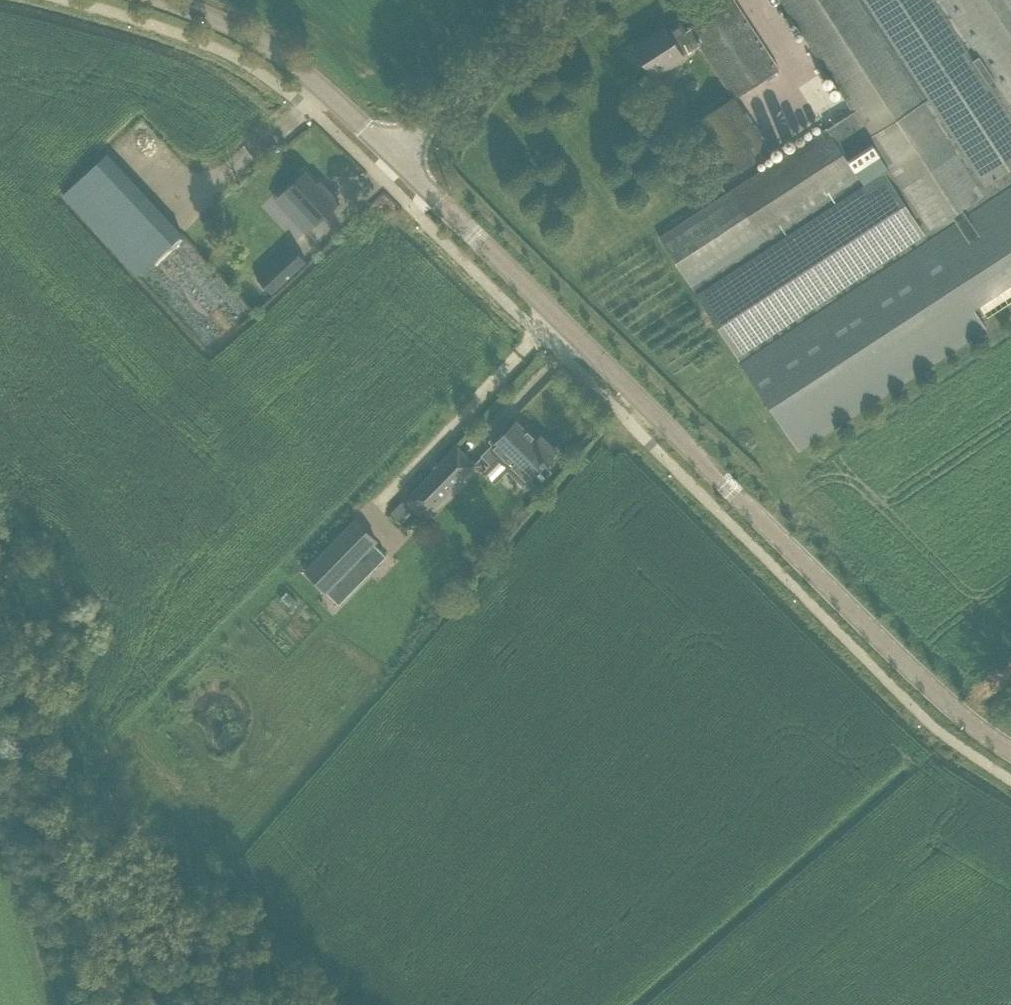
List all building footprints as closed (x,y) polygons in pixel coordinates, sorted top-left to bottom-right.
[(733,96),(733,98),(735,97),(779,68),(744,16),(734,0),(733,0),(688,29),(685,31),(682,26),(679,26),(668,33),(664,28),(634,48),(652,75),(699,45),(733,96)] [(854,111),(731,190),(658,237),(691,286),(741,363),(798,450),(986,327),(974,308),(1010,284),(1010,0),(781,0),(854,111)] [(733,98),(733,96),(690,125),(724,180),(770,150),(735,97),(733,98)] [(113,150),(66,193),(141,276),(189,234),(113,150)] [(285,190),(304,210),(294,219),(306,231),(316,223),(339,202),(326,187),(322,191),(304,172),(285,190)] [(256,279),(271,294),(291,273),(305,261),(291,246),(278,258),(278,259),(256,279)] [(487,450),(482,455),(491,463),(496,458),(508,470),(509,469),(523,482),(521,483),(523,485),(524,484),(529,478),(536,485),(550,471),(543,464),(555,452),(556,453),(557,452),(540,435),(539,436),(539,437),(536,440),(515,420),(514,421),(515,422),(506,430),(504,428),(504,429),(502,427),(501,429),(491,440),(490,440),(489,441),(490,442),(491,441),(493,443),(488,448),(488,447),(487,449),(487,450)] [(407,498),(421,512),(425,516),(475,465),(457,447),(407,498)] [(355,519),(304,571),(339,604),(386,556),(373,543),(376,540),(355,519)]
